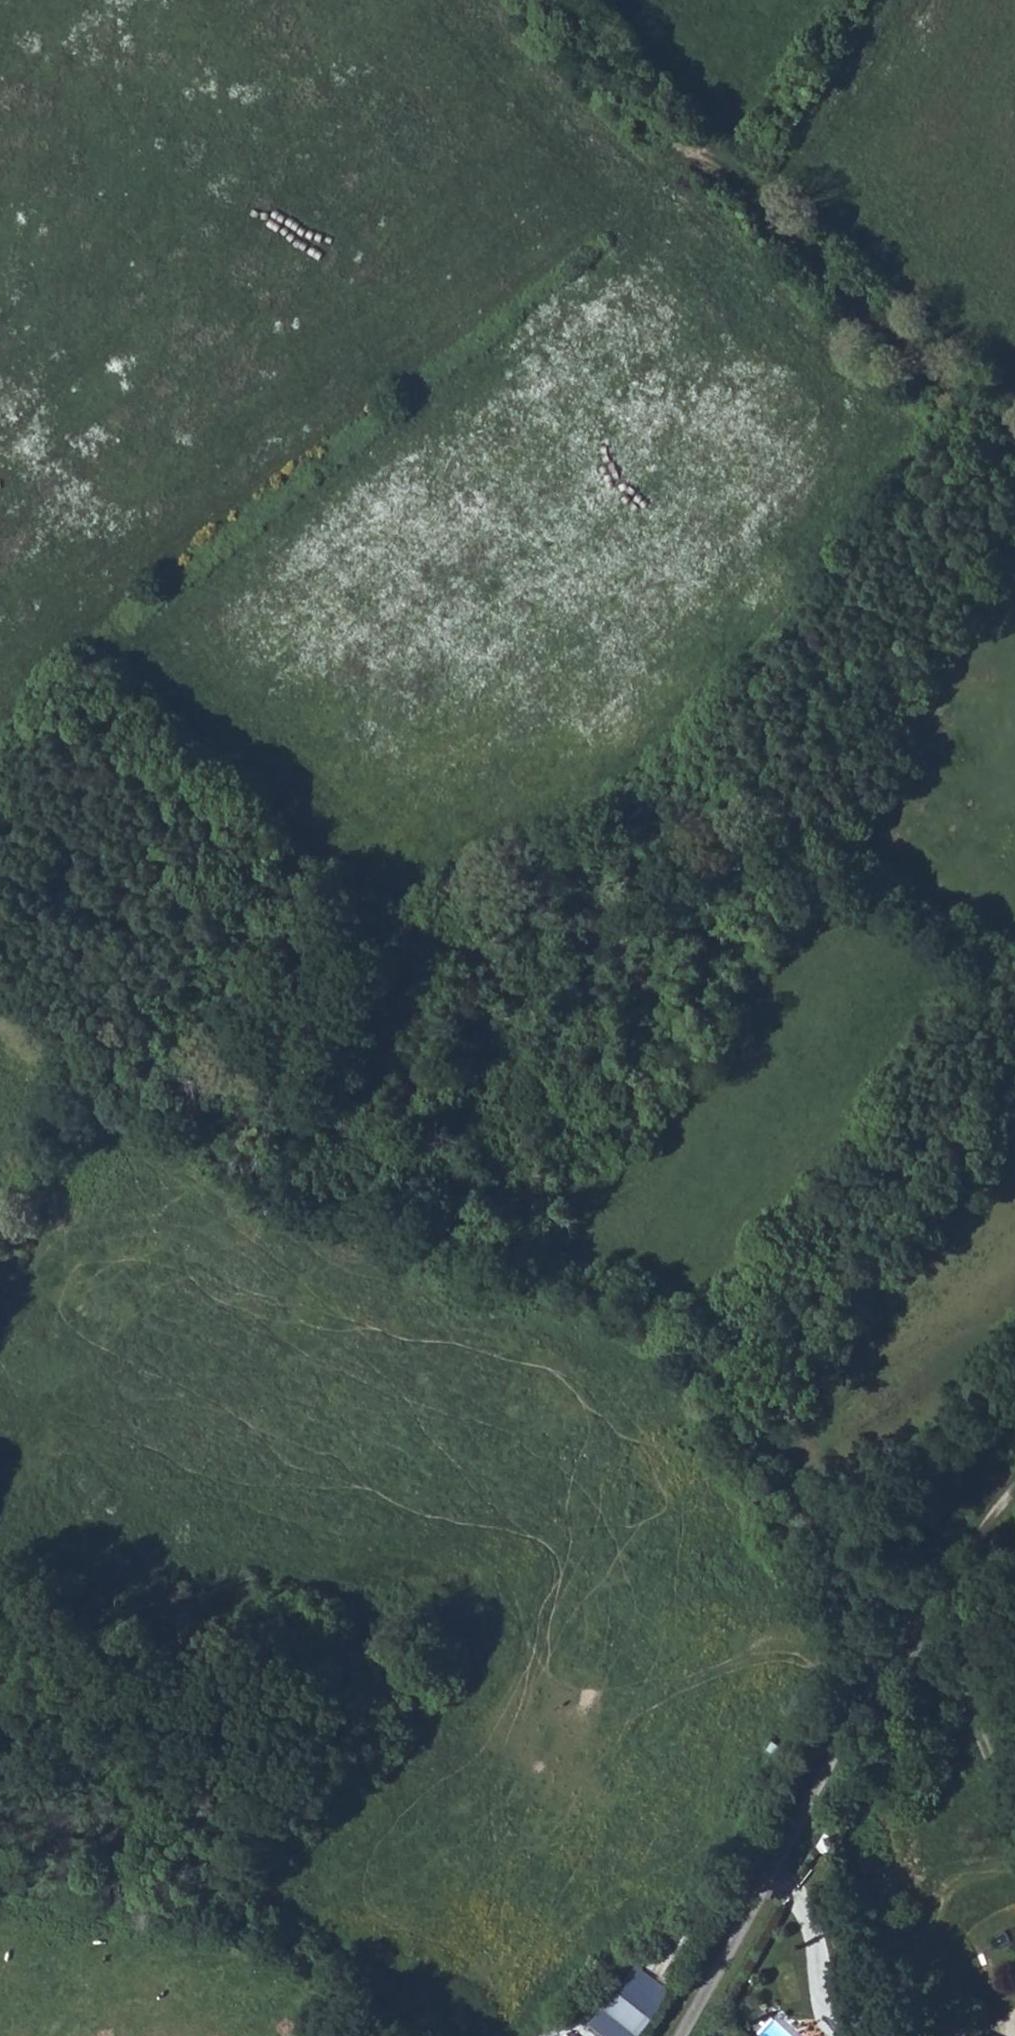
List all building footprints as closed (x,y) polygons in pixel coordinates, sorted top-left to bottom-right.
[(610,2035),(645,2035),(678,1991),(639,1963),(594,2024),(610,2035)]
